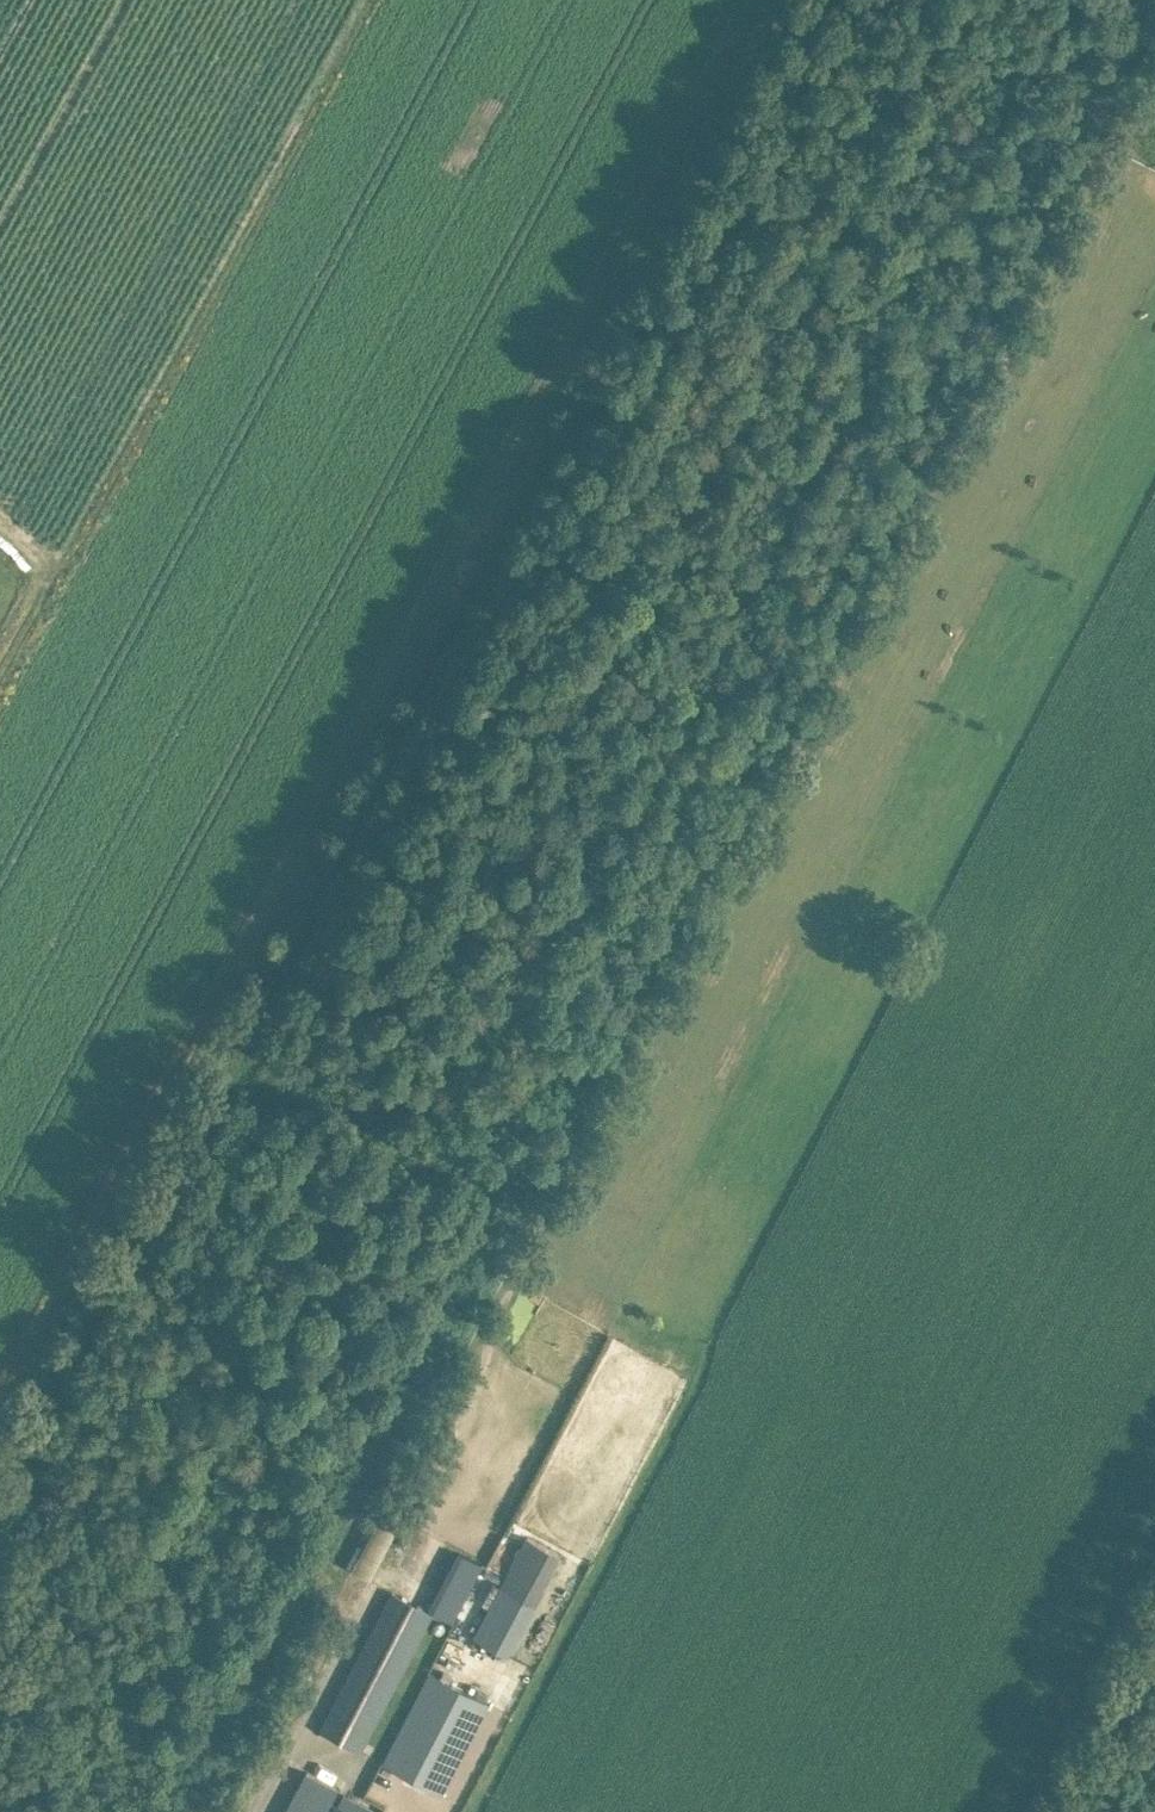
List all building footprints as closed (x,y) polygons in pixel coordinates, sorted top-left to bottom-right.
[(526,1534),(510,1564),(499,1586),(535,1603),(562,1553),(526,1534)] [(460,1550),(428,1611),(390,1592),(320,1729),(361,1750),(433,1612),(452,1622),(483,1562),(460,1550)] [(431,1674),(388,1759),(444,1789),(487,1703),(431,1674)] [(332,1811),(372,1811),(374,1808),(343,1792),(342,1794),(332,1811)]
